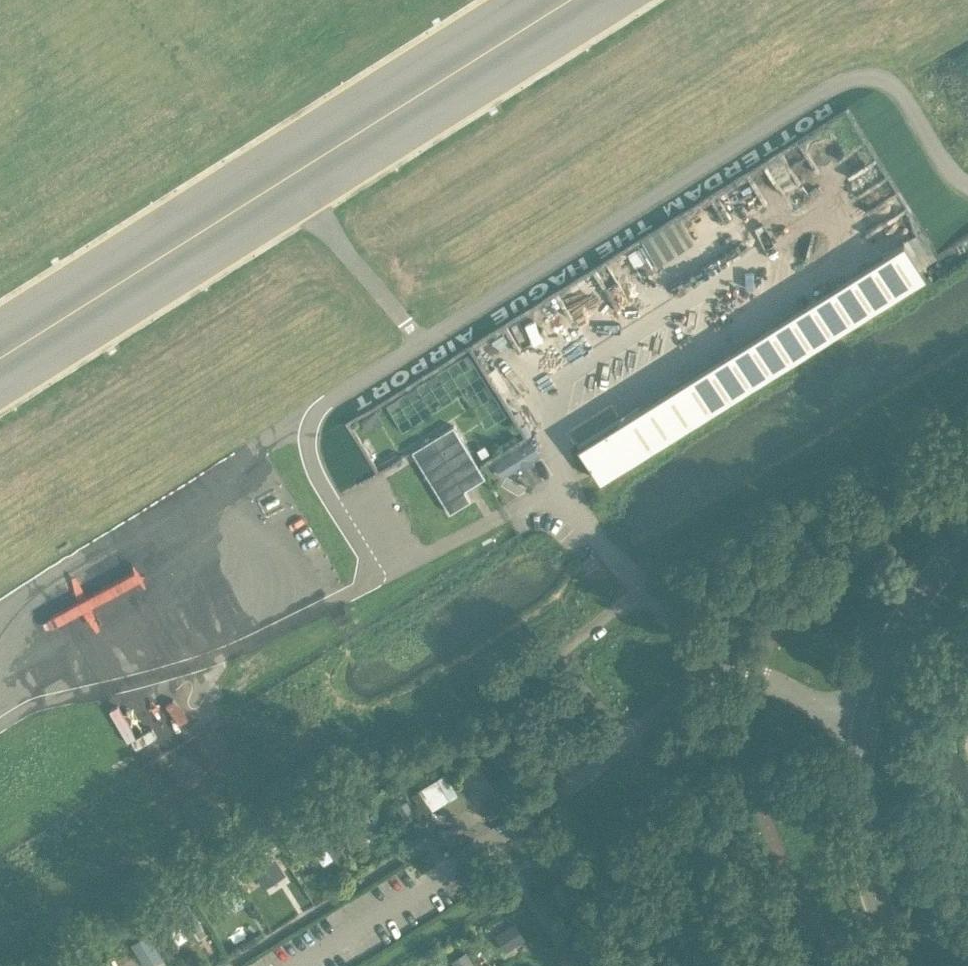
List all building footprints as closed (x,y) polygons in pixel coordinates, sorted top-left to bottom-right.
[(903,241),(578,445),(600,479),(925,275),(903,241)] [(477,463),(454,425),(412,451),(450,512),(471,499),(465,489),(485,476),(479,466),(477,463)] [(511,449),(513,452),(495,463),(503,475),(520,464),(522,467),(531,462),(529,459),(539,453),(531,441),(521,447),(519,444),(511,449)] [(374,833),(366,810),(341,818),(345,830),(352,828),(356,839),(374,833)] [(330,853),(325,845),(315,828),(298,839),(313,863),(330,853)] [(255,867),(266,885),(283,874),(272,856),(255,867)] [(202,926),(196,916),(193,917),(185,905),(172,913),(187,936),(202,926)] [(513,922),(496,933),(506,950),(523,939),(513,922)] [(147,935),(133,943),(130,945),(143,965),(150,965),(162,959),(157,951),(147,935)] [(466,950),(452,959),(456,965),(476,965),(466,950)]
